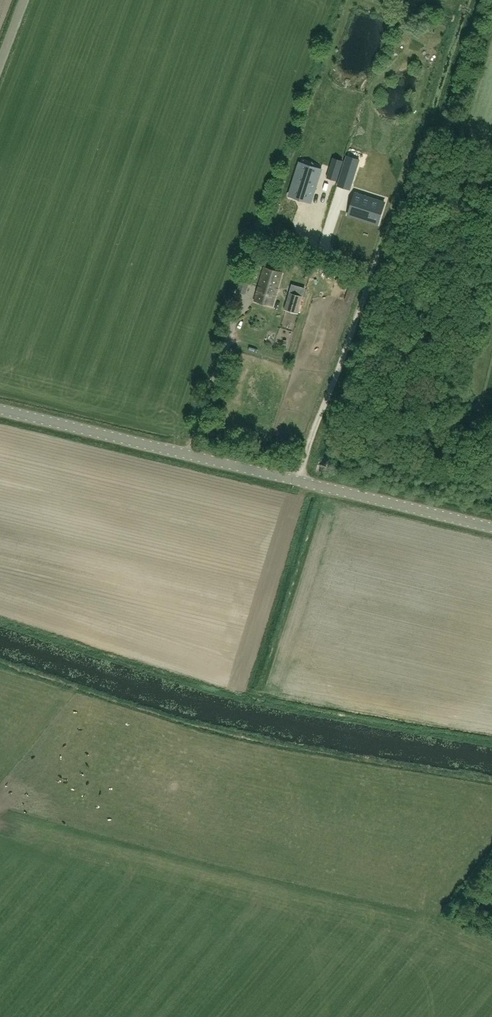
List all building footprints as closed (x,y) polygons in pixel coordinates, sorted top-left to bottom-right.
[(347,156),(341,176),(353,180),(359,160),(347,156)] [(333,158),(327,177),(337,180),(343,161),(333,158)] [(311,202),(319,175),(298,168),(289,196),(311,202)] [(355,193),(349,214),(378,224),(385,203),(355,193)] [(272,306),(282,272),(265,267),(255,301),(272,306)] [(251,276),(243,273),(237,292),(245,294),(251,276)] [(284,309),(298,313),(303,296),(289,292),(284,309)] [(280,346),(278,352),(286,354),(288,348),(280,346)]
